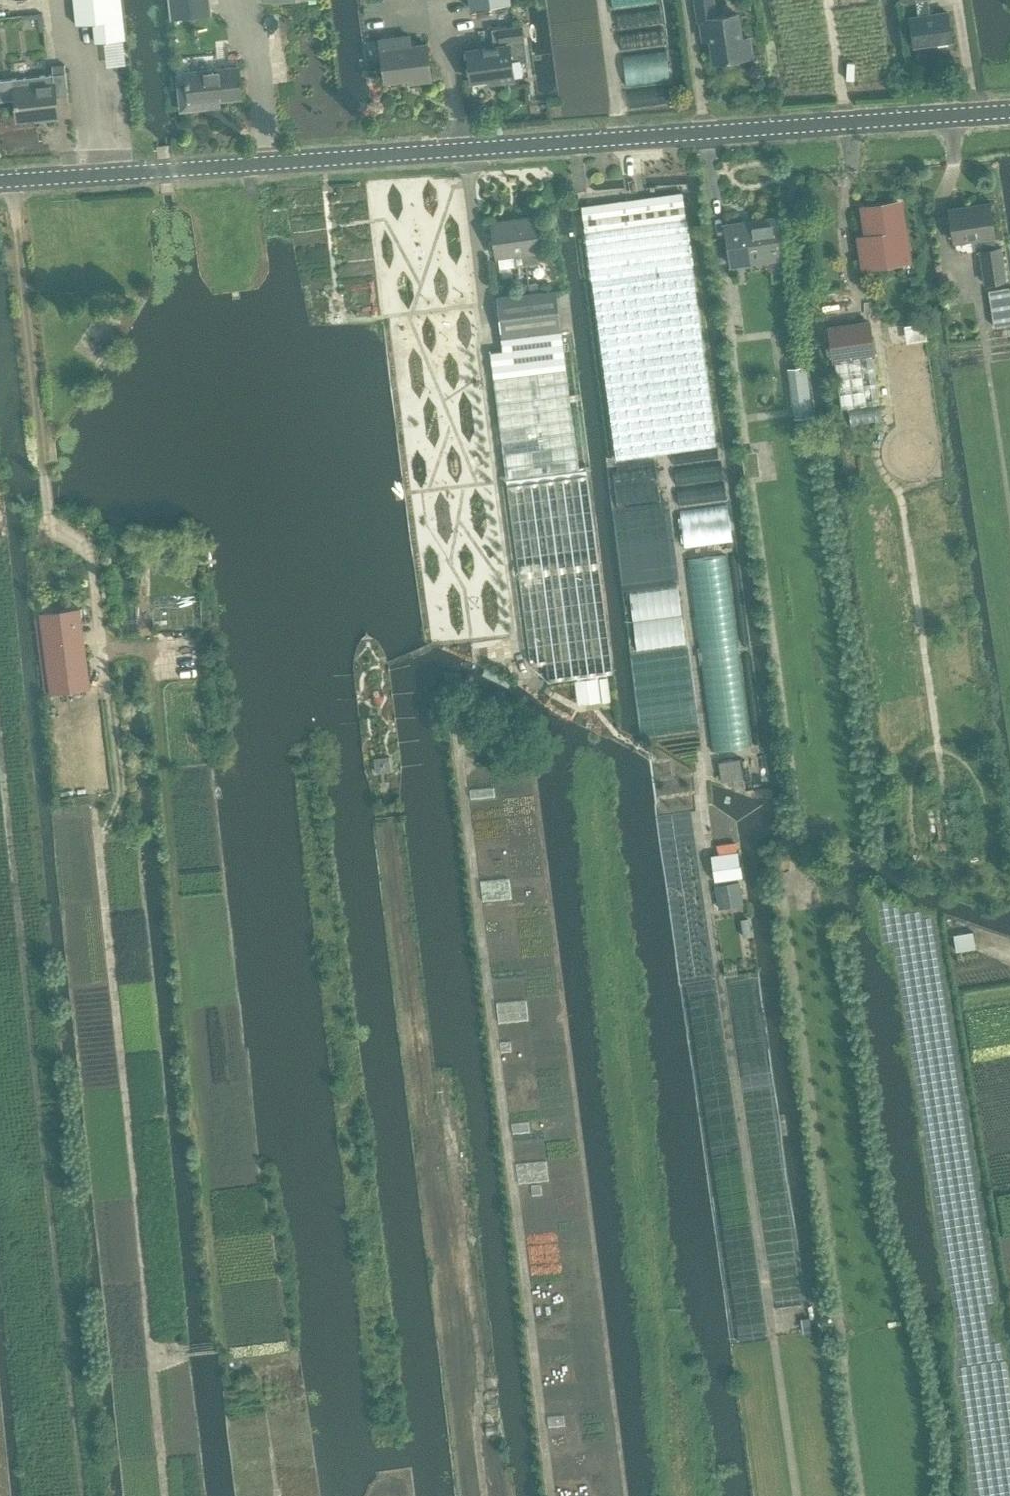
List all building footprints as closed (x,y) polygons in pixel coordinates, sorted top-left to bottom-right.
[(114,0),(74,0),(77,24),(94,22),(96,42),(125,39),(122,17),(117,18),(114,0)] [(171,17),(212,11),(211,0),(169,0),(171,17)] [(471,9),(510,4),(509,0),(470,0),(471,9)] [(715,0),(696,0),(699,17),(702,37),(709,36),(713,61),(751,55),(747,37),(740,37),(736,11),(717,14),(715,0)] [(909,16),(913,45),(950,39),(946,11),(929,13),(927,0),(915,0),(917,15),(909,16)] [(617,15),(619,29),(662,23),(659,9),(617,15)] [(496,48),(468,52),(471,81),(497,78),(497,82),(514,80),(512,65),(526,63),(522,27),(493,30),(496,48)] [(619,35),(621,49),(664,43),(662,29),(619,35)] [(411,45),(410,36),(381,40),(382,49),(386,81),(413,78),(413,82),(432,79),(427,43),(411,45)] [(110,45),(113,69),(124,67),(121,43),(110,45)] [(623,57),(627,85),(670,80),(666,52),(623,57)] [(187,85),(179,86),(182,109),(210,106),(209,100),(243,96),(239,64),(187,71),(188,80),(187,80),(187,85)] [(13,79),(13,87),(17,120),(59,115),(56,96),(68,95),(66,73),(53,74),(13,79)] [(581,204),(615,459),(716,444),(680,191),(581,204)] [(978,249),(983,283),(1005,279),(1000,246),(995,247),(988,202),(949,208),(954,241),(979,237),(981,249),(978,249)] [(859,239),(862,259),(898,254),(900,269),(908,267),(899,203),(864,207),(868,238),(859,239)] [(491,221),(495,255),(495,256),(496,256),(537,249),(533,216),(491,221)] [(723,223),(729,264),(782,257),(776,216),(723,223)] [(991,326),(1009,324),(1009,304),(1008,288),(988,290),(991,326)] [(495,297),(503,349),(562,341),(555,289),(495,297)] [(829,329),(841,409),(880,404),(869,323),(829,329)] [(579,469),(562,341),(503,349),(489,351),(507,478),(579,469)] [(790,367),(795,401),(814,398),(809,364),(790,367)] [(756,459),(744,460),(746,476),(759,475),(756,459)] [(39,613),(49,693),(89,688),(79,608),(39,613)] [(607,676),(599,677),(602,700),(602,701),(611,700),(608,676),(607,676)] [(377,772),(391,770),(389,757),(376,759),(377,772)] [(718,761),(721,781),(743,778),(740,757),(718,761)] [(710,855),(713,879),(741,876),(738,851),(710,855)] [(739,878),(716,882),(720,906),(744,902),(739,878)] [(954,935),(957,950),(974,947),(971,932),(954,935)]
